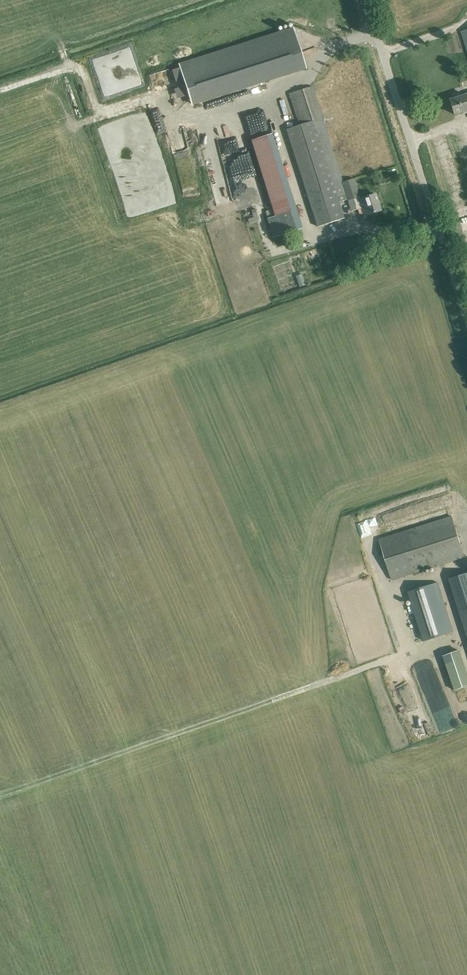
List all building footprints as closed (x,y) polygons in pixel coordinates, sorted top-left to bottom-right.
[(179,65),(191,104),(306,67),(294,29),(179,65)] [(303,124),(322,118),(312,86),(293,92),(303,124)] [(466,95),(449,100),(454,114),(466,110),(466,99),(466,95)] [(267,134),(266,112),(245,112),(246,135),(267,134)] [(341,179),(322,118),(303,124),(286,129),(317,226),(343,218),(338,202),(348,199),(341,179)] [(302,228),(272,133),(251,140),(275,216),(267,218),(273,237),(302,228)] [(341,179),(348,199),(348,201),(359,198),(353,179),(348,180),(347,177),(341,179)] [(359,199),(359,198),(348,201),(353,204),(355,204),(356,209),(361,208),(363,216),(380,210),(375,194),(359,199)] [(304,273),(298,275),(302,286),(308,284),(304,273)] [(392,580),(455,560),(464,557),(452,516),(379,539),(392,580)] [(449,578),(466,634),(466,573),(449,578)] [(437,583),(408,593),(424,643),(454,633),(437,583)] [(442,655),(454,690),(466,685),(466,672),(459,649),(442,655)]
